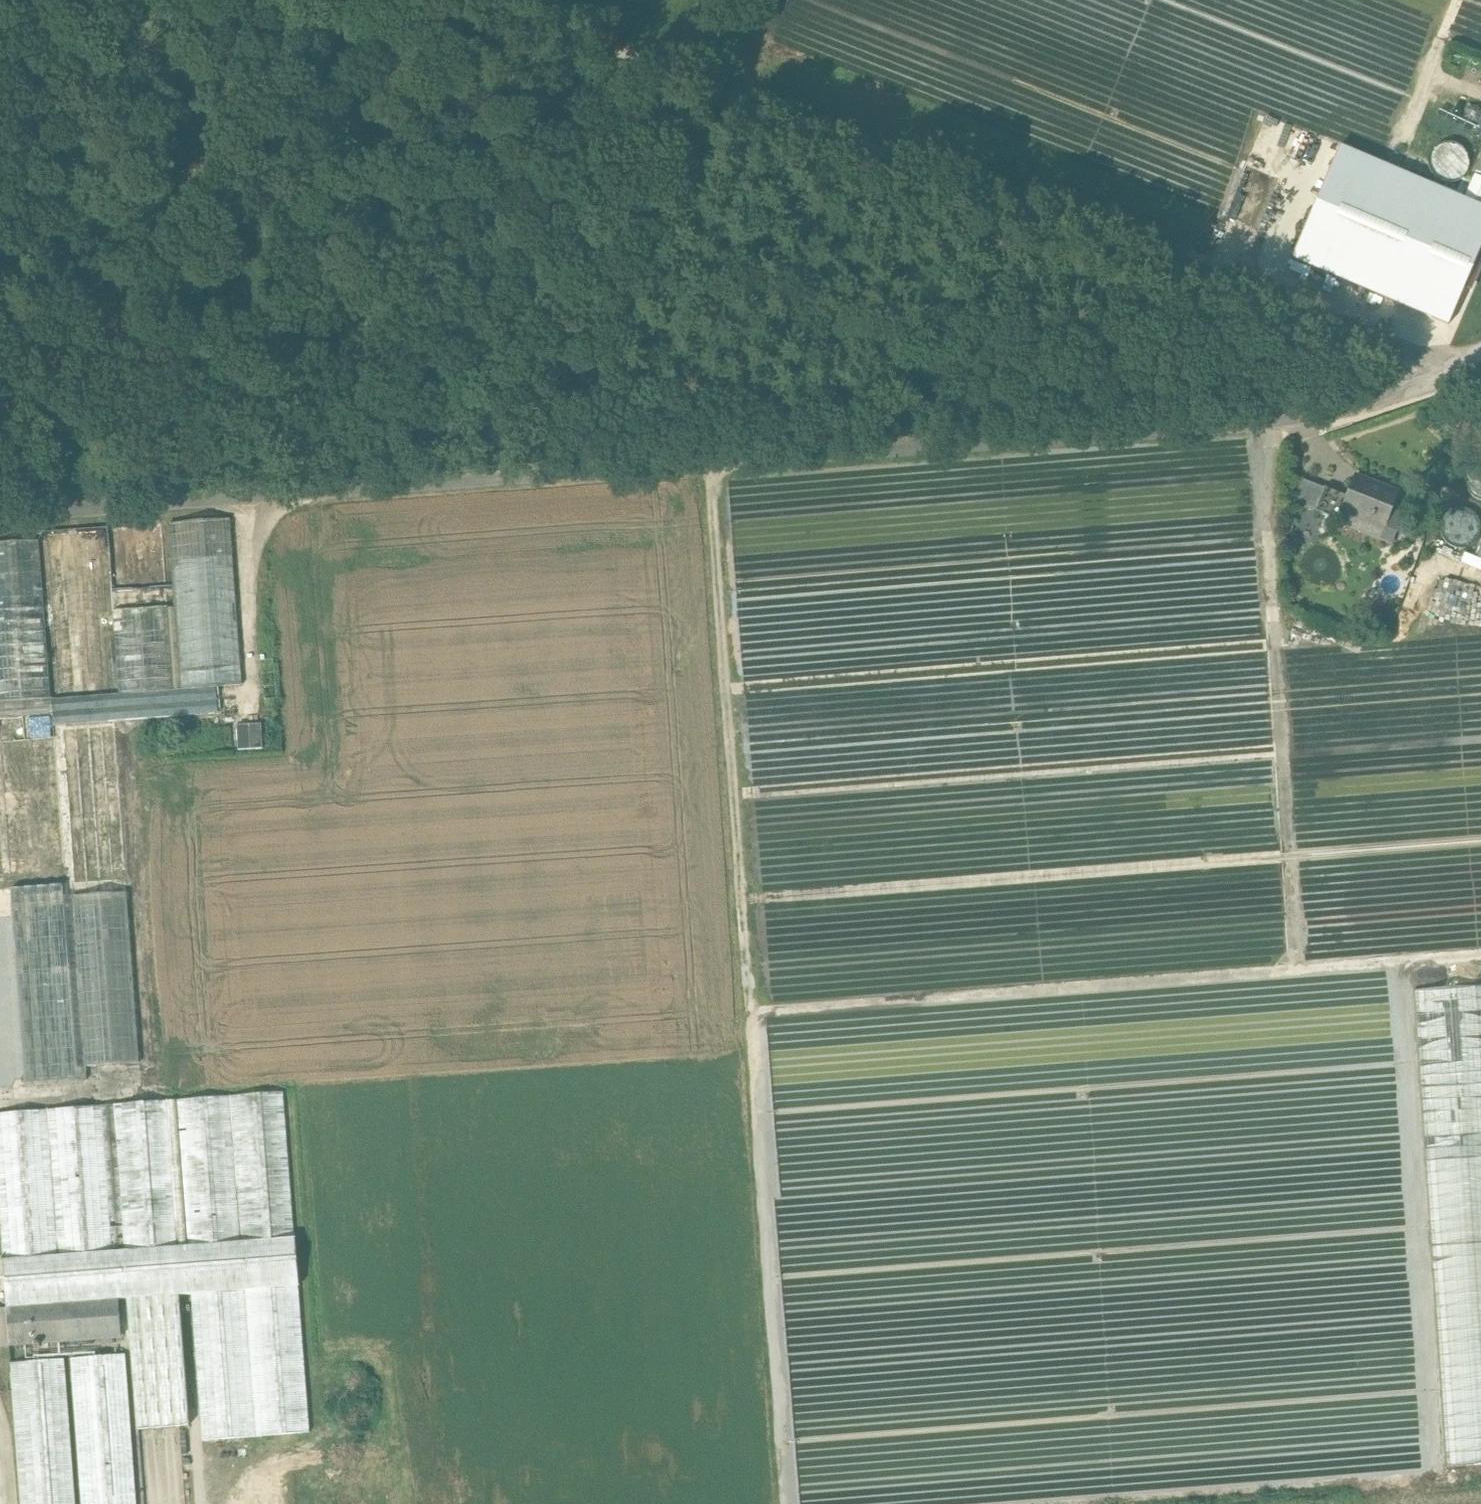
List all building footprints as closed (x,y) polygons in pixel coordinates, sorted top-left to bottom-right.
[(1470,101),(1442,88),(1437,98),(1447,102),(1440,116),(1462,126),(1469,112),(1466,111),(1470,101)] [(1447,102),(1437,98),(1431,111),(1440,116),(1447,102)] [(1447,324),(1480,247),(1480,207),(1340,146),(1292,256),(1447,324)] [(1398,494),(1355,477),(1347,496),(1342,509),(1343,510),(1339,521),(1337,520),(1336,521),(1381,539),(1382,539),(1390,542),(1396,529),(1385,525),(1398,494)] [(1325,488),(1302,479),(1293,502),(1316,511),(1325,488)] [(1347,496),(1325,488),(1316,511),(1315,512),(1337,520),(1339,521),(1343,510),(1342,509),(1347,496)] [(230,518),(169,523),(181,690),(216,687),(242,685),(230,518)] [(181,690),(169,523),(161,524),(173,690),(181,690)] [(161,524),(107,528),(119,692),(119,694),(173,690),(161,524)] [(100,528),(46,533),(58,699),(113,695),(112,692),(100,528)] [(0,542),(0,702),(52,698),(40,539),(0,542)] [(53,714),(54,726),(114,721),(218,713),(216,687),(181,690),(173,690),(119,694),(119,692),(112,692),(113,695),(58,699),(52,700),(52,698),(0,702),(0,718),(53,714)] [(0,718),(0,884),(10,883),(11,889),(66,884),(54,726),(53,714),(0,718)] [(114,721),(54,726),(66,884),(11,889),(24,1085),(87,1080),(86,1067),(139,1063),(114,721)] [(237,723),(239,748),(263,747),(262,722),(237,723)] [(1415,992),(1448,1468),(1480,1465),(1480,988),(1415,992)] [(176,1103),(187,1250),(180,1250),(169,1104),(0,1114),(0,1215),(7,1308),(118,1299),(130,1299),(182,1296),(190,1295),(298,1288),(284,1095),(176,1103)] [(298,1288),(190,1295),(201,1444),(309,1436),(298,1288)] [(182,1296),(130,1299),(139,1421),(191,1418),(182,1296)] [(118,1299),(7,1308),(10,1344),(33,1343),(33,1346),(41,1346),(40,1342),(121,1336),(118,1299)] [(71,1362),(82,1503),(137,1503),(126,1358),(71,1362)] [(11,1363),(21,1503),(75,1503),(63,1359),(11,1363)]
